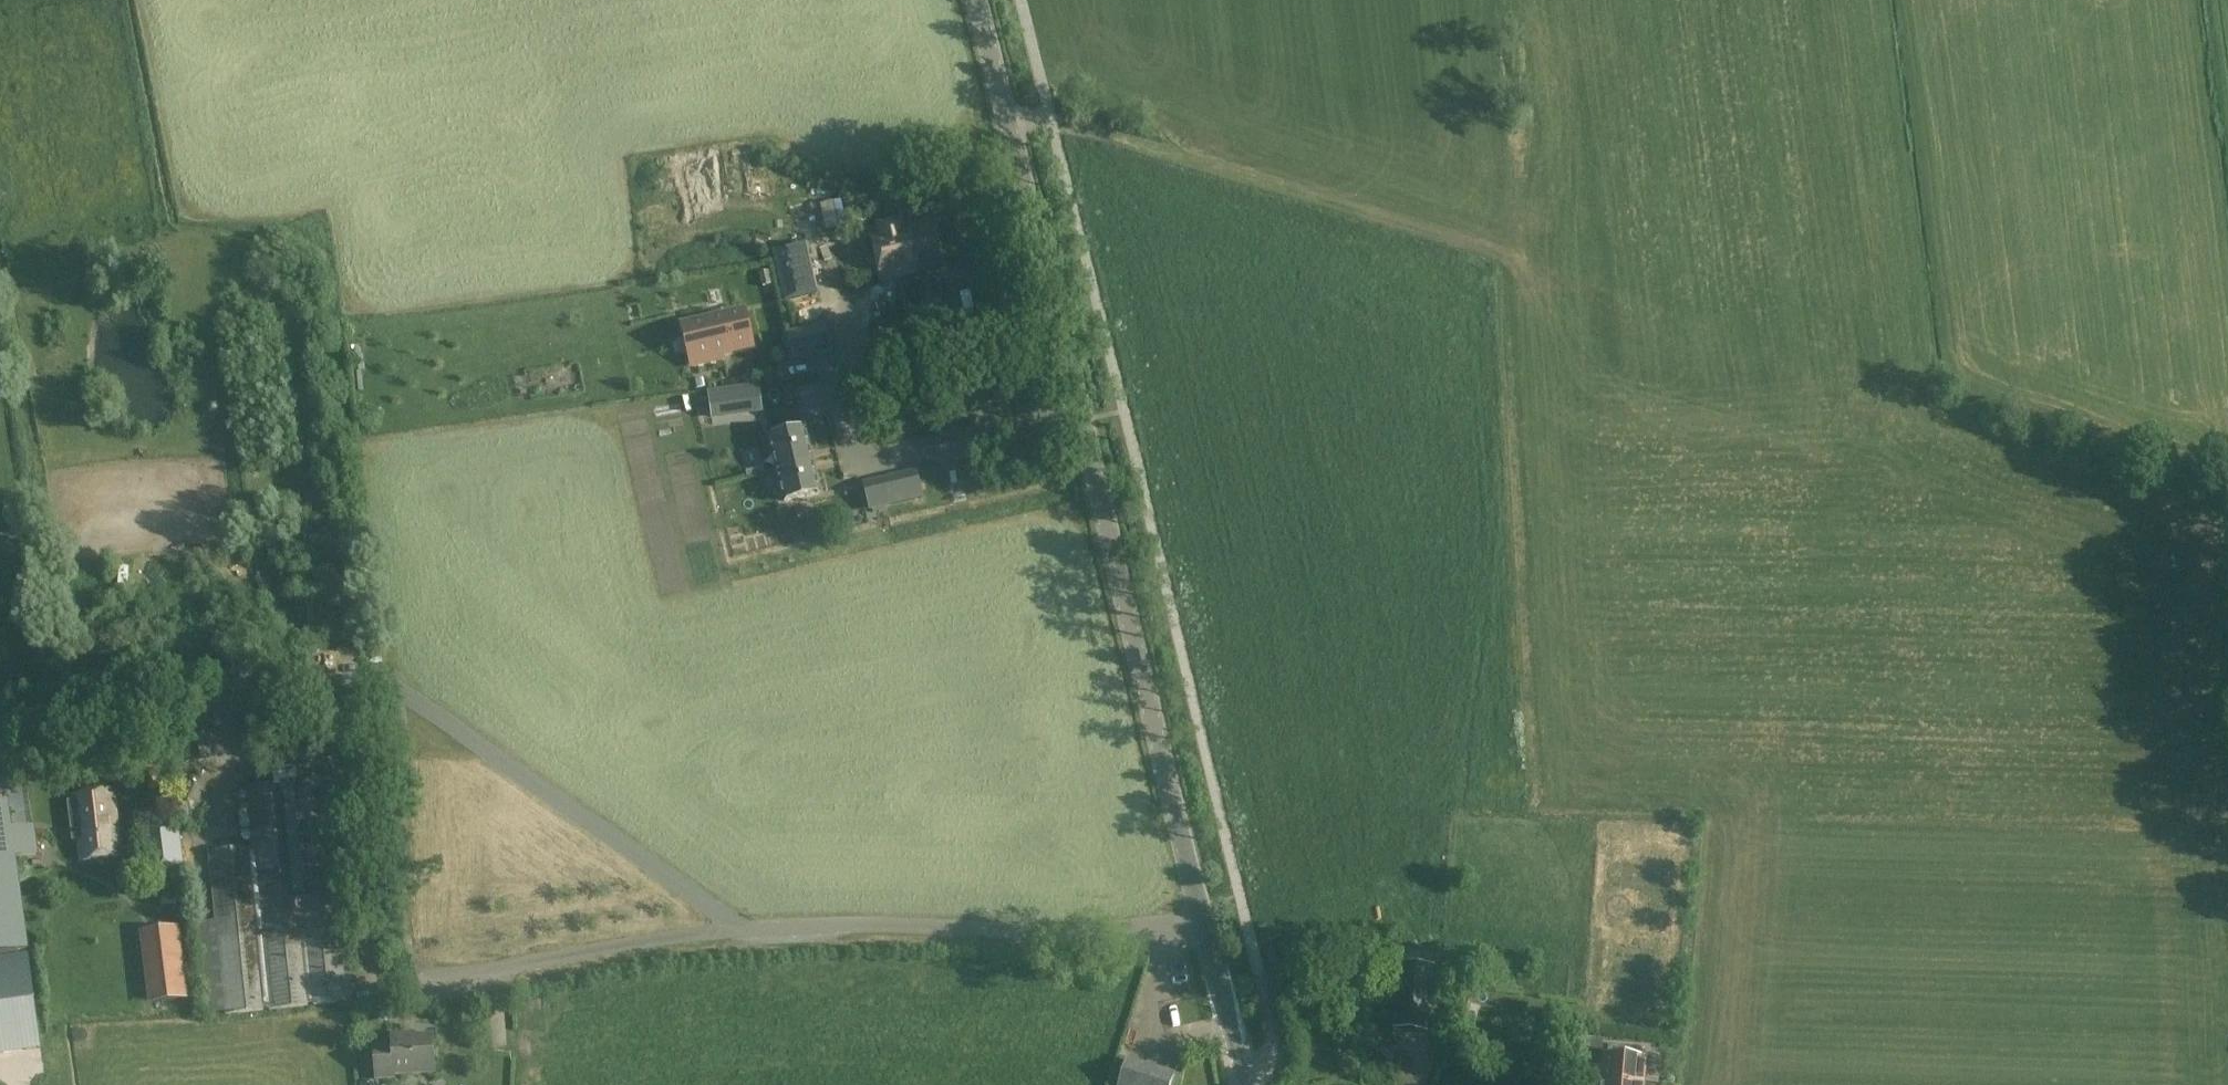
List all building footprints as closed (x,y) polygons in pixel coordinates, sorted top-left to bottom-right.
[(903,228),(901,220),(874,226),(876,236),(872,236),(883,282),(913,275),(913,274),(912,269),(915,269),(919,268),(918,266),(918,263),(914,264),(911,265),(910,259),(909,257),(909,256),(912,256),(910,251),(909,244),(906,233),(904,234),(904,233),(904,231),(903,229),(903,228)] [(913,274),(913,275),(944,268),(933,221),(903,228),(903,229),(904,231),(904,233),(904,234),(906,233),(909,244),(910,251),(912,256),(909,256),(909,257),(910,259),(911,265),(914,264),(918,263),(918,266),(919,268),(915,269),(912,269),(913,274)] [(773,253),(784,301),(815,294),(804,247),(773,253)] [(939,283),(839,304),(847,342),(947,321),(939,283)] [(1001,288),(975,294),(988,348),(1014,342),(1001,288)] [(744,311),(686,325),(695,365),(726,357),(725,354),(753,347),(744,311)] [(823,322),(783,331),(790,360),(830,351),(823,322)] [(744,413),(762,411),(758,385),(740,387),(744,413)] [(805,430),(770,438),(778,470),(812,462),(805,430)] [(812,462),(778,470),(785,501),(819,493),(812,462)] [(916,473),(865,486),(870,509),(922,497),(916,473)] [(252,848),(209,852),(225,1016),(264,1012),(264,1010),(275,1009),(275,1011),(309,1007),(309,1006),(312,1005),(313,1007),(352,1003),(330,780),(247,788),(252,848)] [(115,792),(72,797),(80,862),(122,857),(115,792)] [(7,806),(0,807),(0,954),(27,950),(14,857),(36,855),(32,828),(10,831),(7,806)] [(180,826),(141,831),(147,873),(185,867),(180,826)] [(1398,962),(1392,1029),(1429,1032),(1435,966),(1398,962)] [(392,1046),(374,1048),(376,1079),(395,1078),(395,1075),(435,1073),(433,1037),(408,1038),(408,1034),(392,1035),(392,1046)] [(1607,1055),(1606,1069),(1593,1068),(1591,1081),(1637,1084),(1645,1084),(1647,1059),(1607,1055)] [(1174,1074),(1127,1060),(1119,1084),(1171,1084),(1174,1074)]
